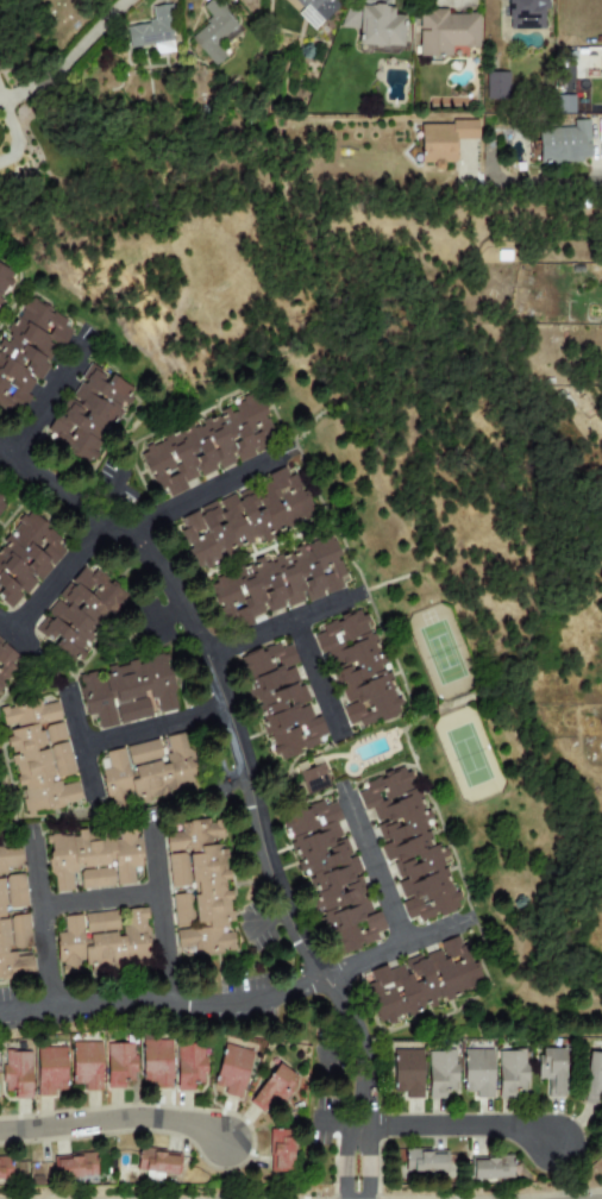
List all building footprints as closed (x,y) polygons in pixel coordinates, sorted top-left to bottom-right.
[(202,7),(214,18),(192,39),(217,64),(247,34),(214,0),(209,0),(202,7)] [(306,6),(300,0),(346,0),(314,31),(297,14),(306,6)] [(545,0),(507,0),(507,30),(545,30),(545,0)] [(359,5),(394,7),(394,14),(406,15),(403,46),(357,44),(359,5)] [(153,8),(156,20),(125,26),(128,50),(153,45),(155,55),(175,51),(167,6),(153,8)] [(418,9),(418,57),(451,57),(450,47),(478,47),(478,14),(447,14),(447,8),(418,9)] [(486,100),(508,99),(508,72),(486,72),(486,100)] [(556,98),(556,114),(575,114),(575,98),(556,98)] [(421,125),(451,124),(451,120),(477,120),(478,139),(457,139),(457,163),(445,163),(445,170),(429,170),(429,163),(421,163),(421,125)] [(538,130),(539,157),(544,157),(556,163),(588,163),(587,121),(575,121),(575,128),(538,130)] [(0,266),(0,301),(14,273),(0,266)] [(27,305),(0,344),(0,389),(20,400),(33,401),(76,331),(73,319),(40,305),(27,305)] [(90,356),(37,431),(96,473),(113,451),(119,420),(139,391),(90,356)] [(270,418),(258,388),(244,394),(219,414),(143,452),(143,469),(167,509),(265,451),(255,433),(270,418)] [(305,496),(296,472),(284,467),(178,525),(205,572),(300,520),(305,496)] [(8,500),(0,493),(0,510),(8,500)] [(26,508),(0,541),(0,599),(15,611),(70,544),(26,508)] [(353,579),(331,531),(218,580),(242,633),(346,585),(353,579)] [(32,629),(76,665),(126,605),(123,602),(127,595),(88,561),(32,629)] [(365,609),(320,625),(322,632),(313,636),(319,655),(326,652),(345,707),(344,707),(352,731),(402,714),(365,609)] [(319,745),(315,738),(326,733),(319,716),(314,717),(309,703),(305,705),(290,666),(297,663),(289,641),(239,661),(278,761),(319,745)] [(22,658),(0,642),(0,687),(22,658)] [(177,712),(166,654),(96,669),(96,672),(76,676),(84,717),(95,715),(98,728),(177,712)] [(22,814),(81,802),(77,782),(59,785),(57,778),(73,775),(63,721),(61,722),(56,698),(1,709),(22,814)] [(198,788),(185,733),(165,737),(169,753),(161,755),(158,740),(105,752),(109,768),(101,770),(109,809),(136,803),(136,804),(170,796),(170,794),(198,788)] [(332,788),(327,767),(299,774),(304,795),(332,788)] [(356,792),(363,812),(371,809),(376,822),(375,830),(387,862),(391,860),(396,873),(402,881),(396,883),(400,895),(406,901),(400,903),(407,921),(417,917),(422,923),(445,914),(463,899),(450,885),(441,859),(435,848),(427,828),(432,823),(429,814),(425,816),(412,779),(402,768),(370,780),(356,792)] [(339,956),(388,935),(378,911),(372,913),(366,899),(363,901),(352,875),(359,872),(338,822),(343,820),(333,796),(281,818),(339,956)] [(221,820),(164,825),(167,852),(187,850),(191,894),(172,896),(175,929),(177,949),(193,947),(194,956),(223,954),(223,951),(235,950),(233,933),(223,934),(222,923),(232,922),(229,891),(227,891),(221,820)] [(79,889),(115,887),(114,886),(133,885),(133,868),(140,868),(139,831),(85,833),(48,835),(50,892),(72,891),(71,875),(79,874),(79,889)] [(31,958),(15,960),(14,952),(9,953),(4,909),(27,906),(23,874),(7,876),(6,869),(22,867),(20,848),(0,850),(0,979),(33,975),(31,958)] [(186,854),(168,855),(170,888),(187,887),(186,854)] [(116,911),(62,917),(64,933),(55,934),(59,975),(79,973),(79,970),(150,962),(144,908),(126,910),(128,927),(118,928),(116,911)] [(28,915),(10,916),(11,946),(29,946),(28,915)] [(364,971),(376,1020),(480,995),(468,945),(364,971)] [(170,1038),(140,1037),(140,1082),(155,1082),(155,1086),(169,1087),(170,1038)] [(100,1042),(70,1042),(69,1084),(82,1084),(82,1091),(99,1091),(100,1042)] [(105,1087),(123,1087),(123,1079),(134,1079),(134,1043),(105,1043),(105,1087)] [(251,1050),(221,1043),(213,1086),(222,1088),(221,1094),(240,1098),(251,1050)] [(205,1081),(206,1044),(176,1044),(175,1090),(193,1091),(193,1081),(205,1081)] [(64,1047),(35,1048),(36,1097),(52,1097),(52,1091),(65,1090),(64,1047)] [(563,1048),(537,1049),(538,1079),(546,1079),(546,1098),(564,1098),(563,1048)] [(421,1049),(391,1050),(393,1097),(422,1097),(421,1049)] [(491,1098),(491,1049),(462,1049),(463,1092),(475,1092),(475,1098),(491,1098)] [(427,1050),(427,1099),(444,1099),(444,1091),(454,1091),(454,1052),(427,1050)] [(496,1052),(497,1098),(514,1098),(514,1090),(525,1090),(523,1050),(496,1052)] [(30,1052),(2,1052),(1,1091),(13,1092),(13,1098),(30,1099),(30,1052)] [(585,1052),(581,1099),(601,1101),(601,1053),(585,1052)] [(282,1103),(296,1075),(272,1062),(250,1105),(262,1111),(270,1097),(282,1103)] [(269,1169),(291,1169),(291,1130),(270,1130),(269,1169)] [(137,1149),(136,1170),(175,1174),(177,1153),(137,1149)] [(403,1173),(444,1172),(444,1149),(403,1149),(403,1173)] [(54,1155),(55,1181),(95,1181),(95,1154),(54,1155)] [(10,1180),(10,1157),(0,1157),(0,1180),(10,1180)] [(510,1179),(512,1157),(470,1157),(470,1178),(510,1179)]
